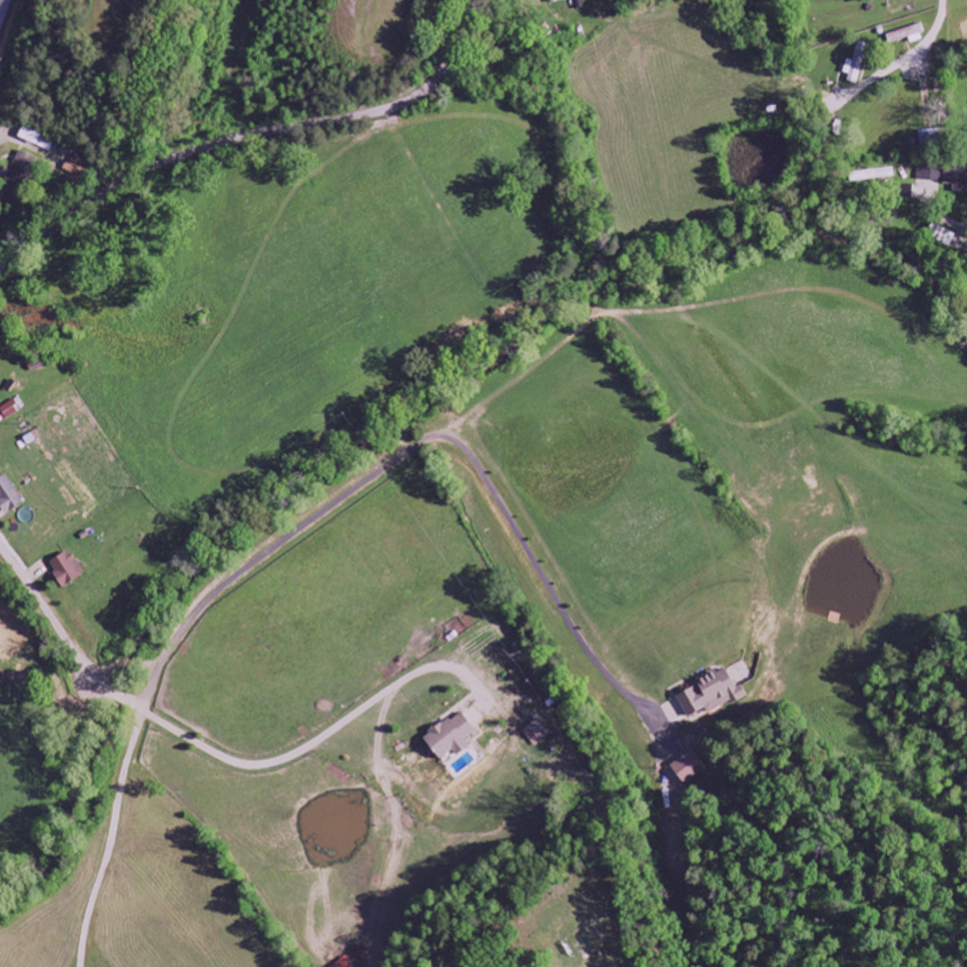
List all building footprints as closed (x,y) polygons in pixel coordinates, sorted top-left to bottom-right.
[(886,35),(889,45),(909,39),(911,44),(925,40),(920,25),(886,35)] [(845,82),(860,84),(866,44),(857,42),(854,61),(848,60),(845,82)] [(37,146),(42,136),(23,128),(19,138),(37,146)] [(919,132),(921,148),(942,145),(939,129),(919,132)] [(36,158),(17,151),(5,183),(24,190),(36,158)] [(92,162),(74,153),(65,172),(83,181),(92,162)] [(925,162),(923,180),(944,183),(944,184),(954,186),(953,193),(966,194),(966,167),(925,162)] [(950,248),(956,235),(938,226),(932,239),(950,248)] [(19,398),(0,409),(0,410),(6,420),(26,409),(19,398)] [(7,474),(0,478),(0,504),(5,514),(23,504),(7,474)] [(68,552),(49,564),(64,587),(83,575),(68,552)] [(688,718),(706,709),(708,714),(747,696),(742,685),(736,688),(727,668),(717,673),(716,670),(696,680),(699,686),(677,696),(688,718)] [(471,747),(466,740),(477,732),(461,710),(424,737),(441,760),(453,751),(457,756),(471,747)] [(552,734),(539,719),(523,732),(536,747),(552,734)] [(685,784),(707,769),(693,750),(672,766),(685,784)] [(347,956),(334,966),(355,966),(347,956)]
